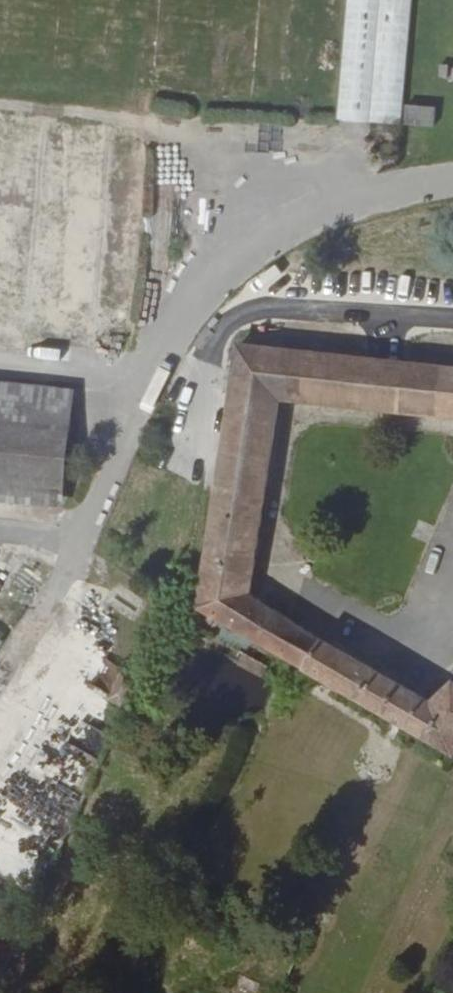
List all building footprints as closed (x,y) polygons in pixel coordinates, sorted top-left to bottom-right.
[(409,0),(344,0),(338,122),(403,125),(409,0)] [(433,127),(434,106),(402,104),(402,125),(433,127)] [(203,619),(218,628),(223,615),(280,649),(309,667),(327,637),(251,593),(295,411),(452,427),(452,366),(254,341),(250,358),(203,619)] [(78,502),(81,385),(0,379),(0,496),(78,502)] [(309,667),(391,715),(408,685),(327,637),(309,667)] [(236,639),(230,651),(252,662),(256,650),(236,639)] [(123,705),(206,750),(214,737),(169,713),(172,708),(131,687),(134,679),(112,666),(98,691),(123,705)] [(434,700),(408,685),(391,715),(452,752),(452,686),(434,700)] [(64,743),(42,789),(70,802),(92,757),(64,743)] [(42,803),(36,815),(59,827),(65,815),(42,803)]
